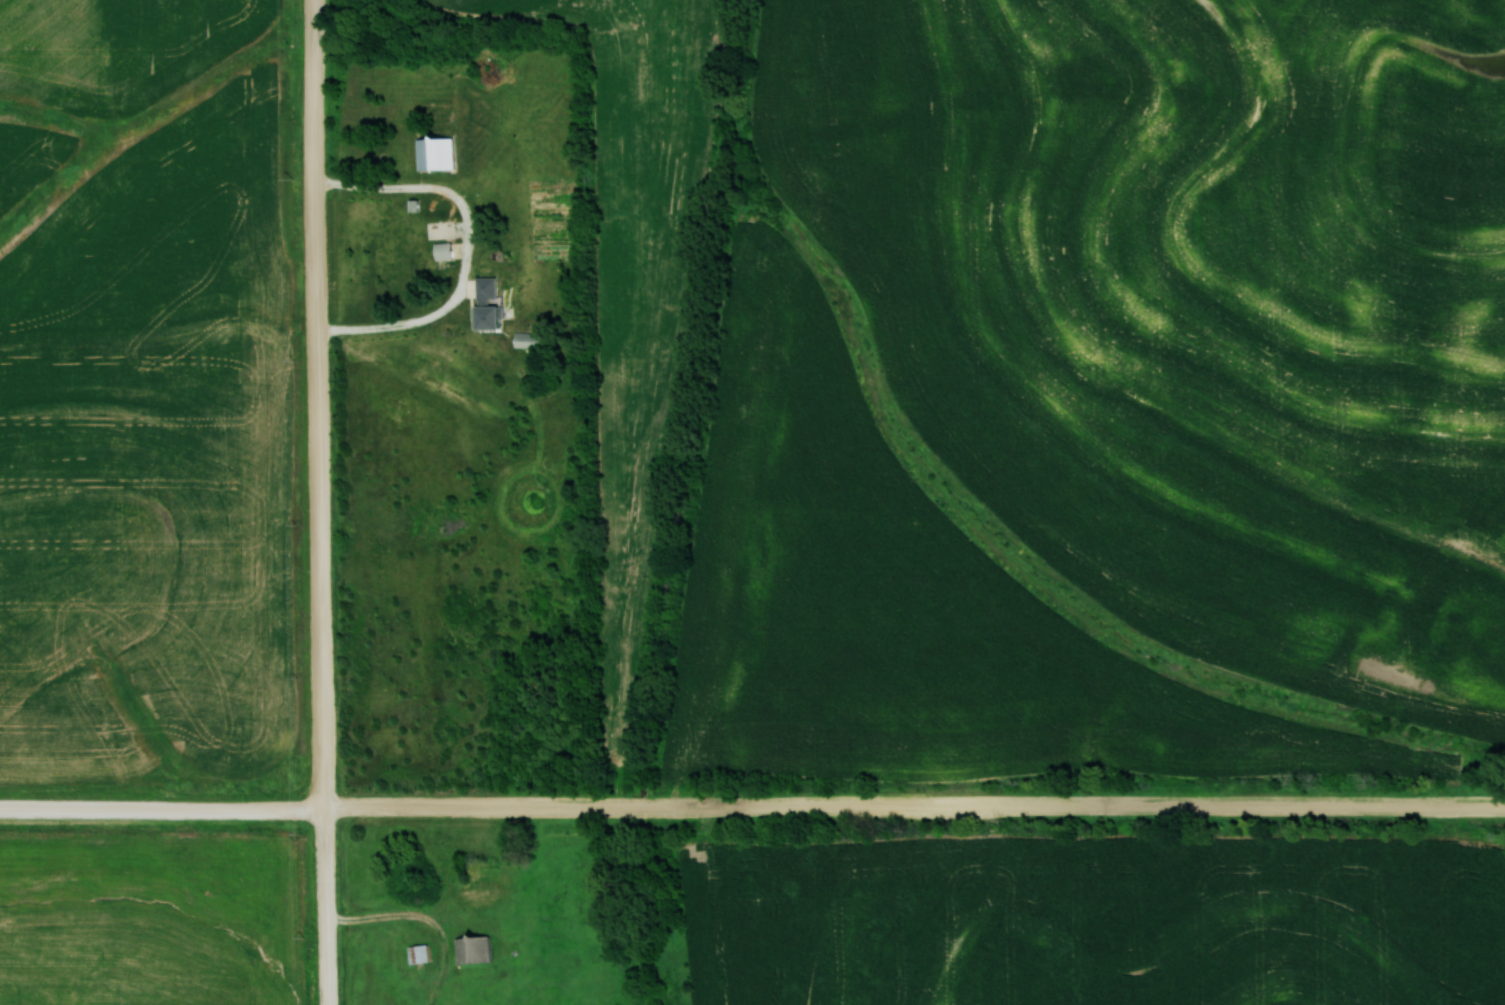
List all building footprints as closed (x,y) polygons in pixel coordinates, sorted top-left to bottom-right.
[(453,259),(453,244),(436,244),(436,259),(453,259)] [(504,328),(504,303),(498,303),(498,273),(470,273),(470,299),(476,299),(476,328),(504,328)] [(516,348),(544,348),(544,332),(516,332),(516,348)] [(456,938),(457,965),(493,963),(491,937),(456,938)] [(411,965),(431,963),(429,945),(409,947),(411,965)]
